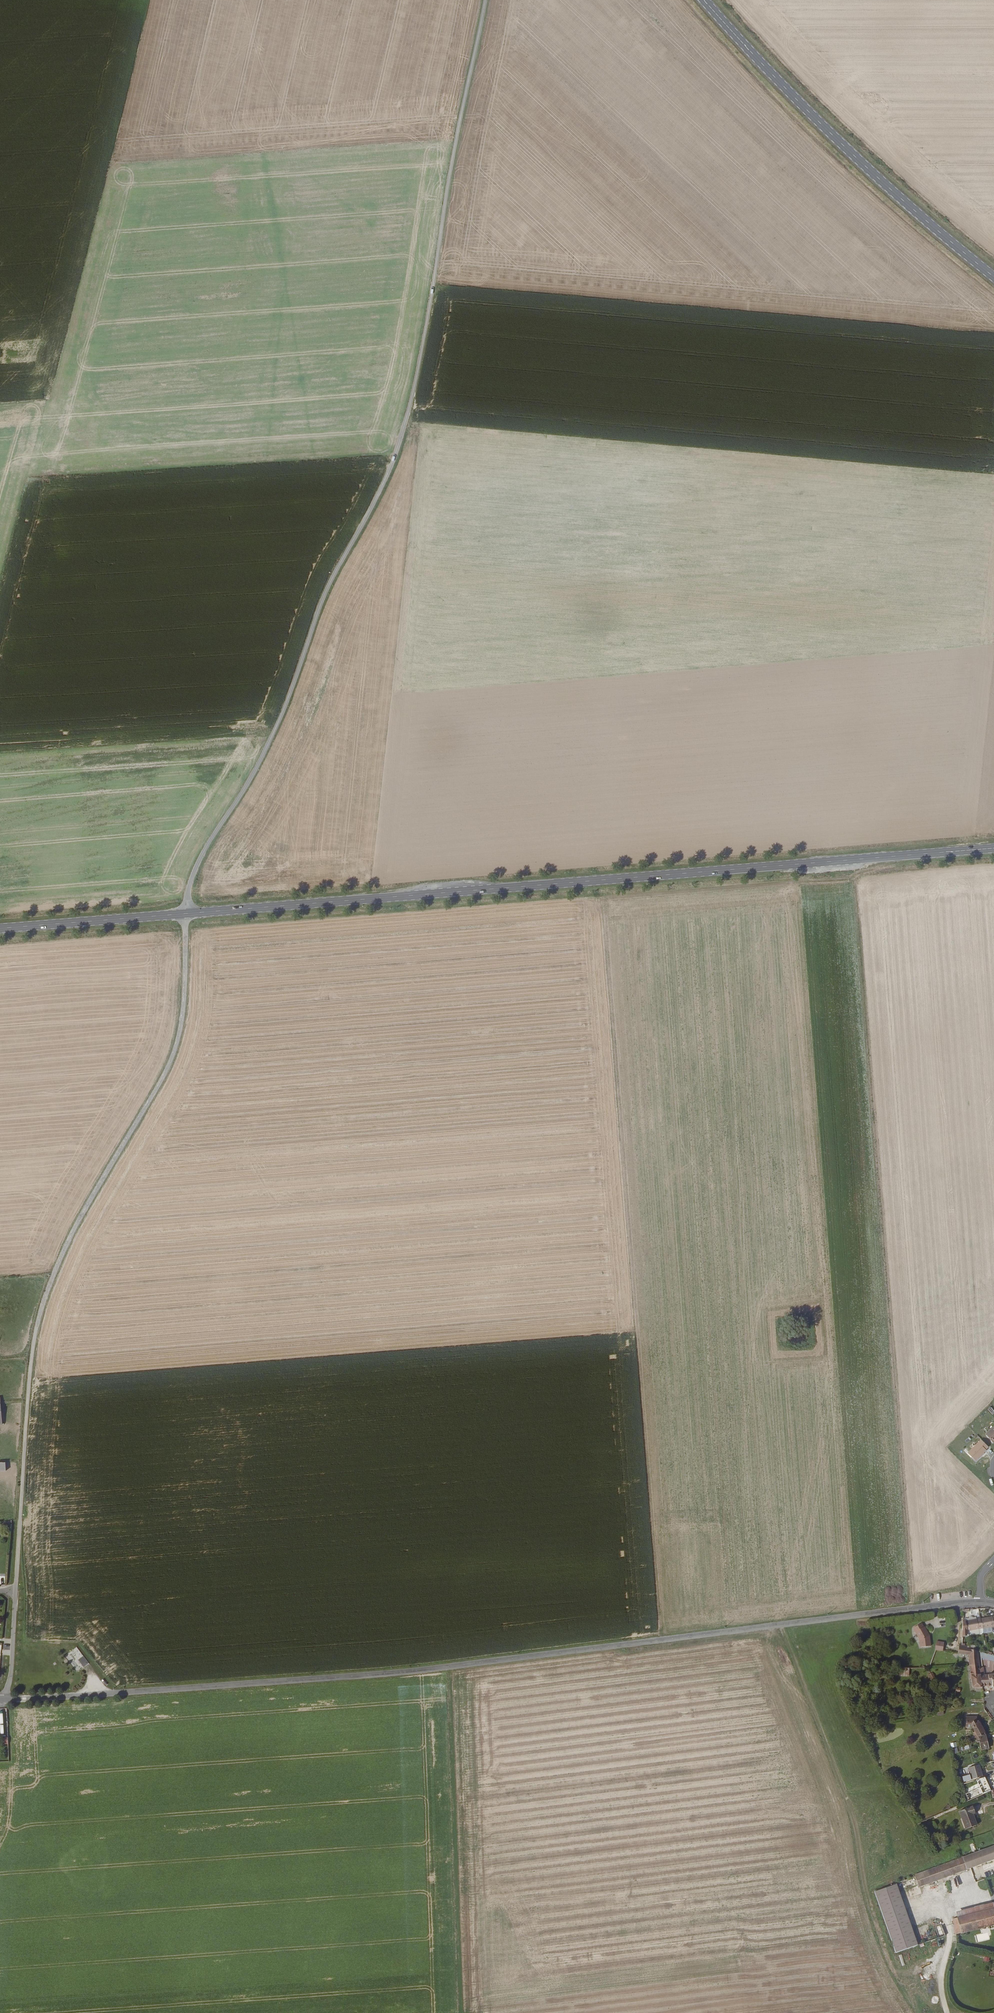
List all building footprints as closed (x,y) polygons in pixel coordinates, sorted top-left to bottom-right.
[(960,243),(958,245),(966,254),(968,251),(960,243)] [(990,1448),(983,1440),(969,1454),(977,1461),(987,1451),(987,1450),(990,1448)] [(993,1629),(993,1620),(993,1619),(979,1622),(981,1631),(981,1632),(993,1629)] [(965,1648),(966,1634),(981,1631),(979,1622),(979,1621),(963,1625),(963,1648),(965,1648)] [(925,1626),(924,1626),(922,1622),(914,1626),(919,1636),(920,1646),(930,1646),(930,1635),(925,1626)] [(936,1642),(935,1650),(942,1651),(943,1644),(936,1642)] [(963,1648),(962,1648),(962,1646),(958,1645),(957,1655),(968,1657),(968,1661),(969,1668),(979,1668),(976,1654),(966,1652),(967,1649),(965,1648),(963,1648)] [(76,1647),(64,1656),(77,1672),(88,1663),(76,1647)] [(988,1654),(979,1652),(981,1657),(993,1660),(993,1655),(988,1654)] [(978,1689),(981,1689),(981,1687),(981,1679),(979,1669),(979,1668),(969,1668),(971,1689),(978,1689)] [(991,1688),(993,1688),(993,1676),(984,1676),(983,1672),(984,1672),(984,1671),(983,1671),(983,1669),(982,1669),(979,1669),(981,1679),(981,1687),(991,1687),(991,1688)] [(927,1688),(933,1685),(929,1675),(923,1677),(927,1688)] [(964,1718),(965,1727),(970,1727),(971,1723),(976,1721),(975,1717),(964,1718)] [(984,1736),(978,1720),(976,1721),(971,1723),(970,1727),(973,1731),(976,1737),(984,1736)] [(979,1748),(986,1746),(984,1736),(976,1737),(977,1741),(976,1741),(974,1742),(974,1743),(978,1743),(979,1748)] [(965,1765),(968,1777),(973,1776),(971,1771),(977,1770),(975,1763),(965,1765)] [(978,1784),(985,1795),(990,1793),(991,1800),(993,1799),(993,1791),(992,1792),(984,1781),(978,1784)] [(957,1816),(964,1832),(975,1828),(971,1818),(973,1817),(970,1811),(957,1816)] [(943,1867),(915,1877),(915,1880),(875,1897),(897,1960),(907,1956),(909,1960),(911,1959),(910,1955),(948,1942),(950,1931),(945,1933),(945,1932),(913,1943),(908,1930),(897,1896),(924,1886),(959,1872),(976,1866),(993,1859),(993,1848),(943,1867)] [(958,1919),(959,1924),(993,1912),(993,1907),(958,1919)] [(959,1924),(964,1939),(993,1928),(993,1912),(959,1924)] [(959,1924),(954,1926),(957,1935),(959,1940),(964,1939),(959,1924)] [(956,1962),(954,1969),(964,1971),(965,1964),(956,1962)]
